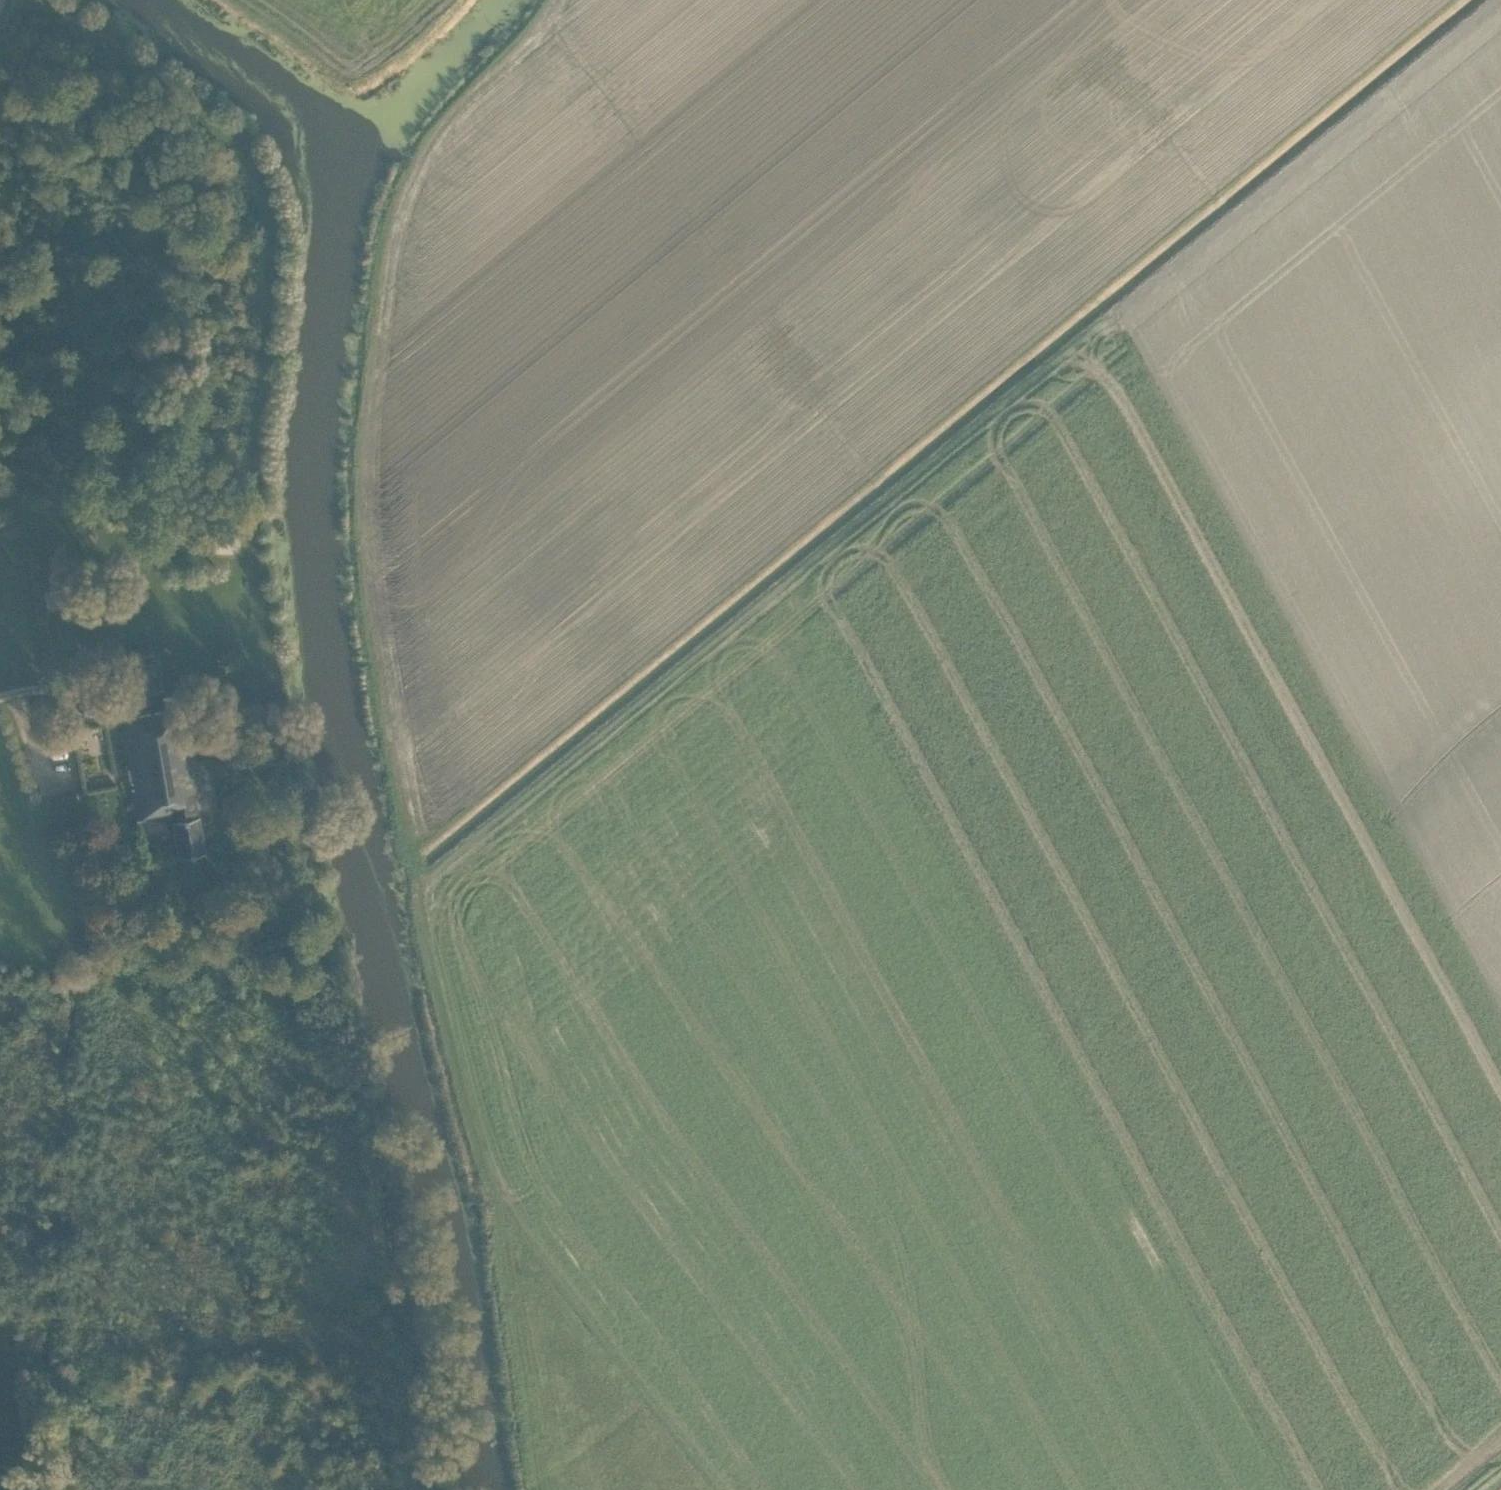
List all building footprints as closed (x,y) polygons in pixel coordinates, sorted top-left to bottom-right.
[(179,855),(205,850),(194,789),(201,788),(186,704),(120,718),(137,819),(172,813),(179,855)] [(250,754),(278,749),(274,730),(247,735),(250,754)] [(251,893),(248,878),(233,881),(236,896),(251,893)]
